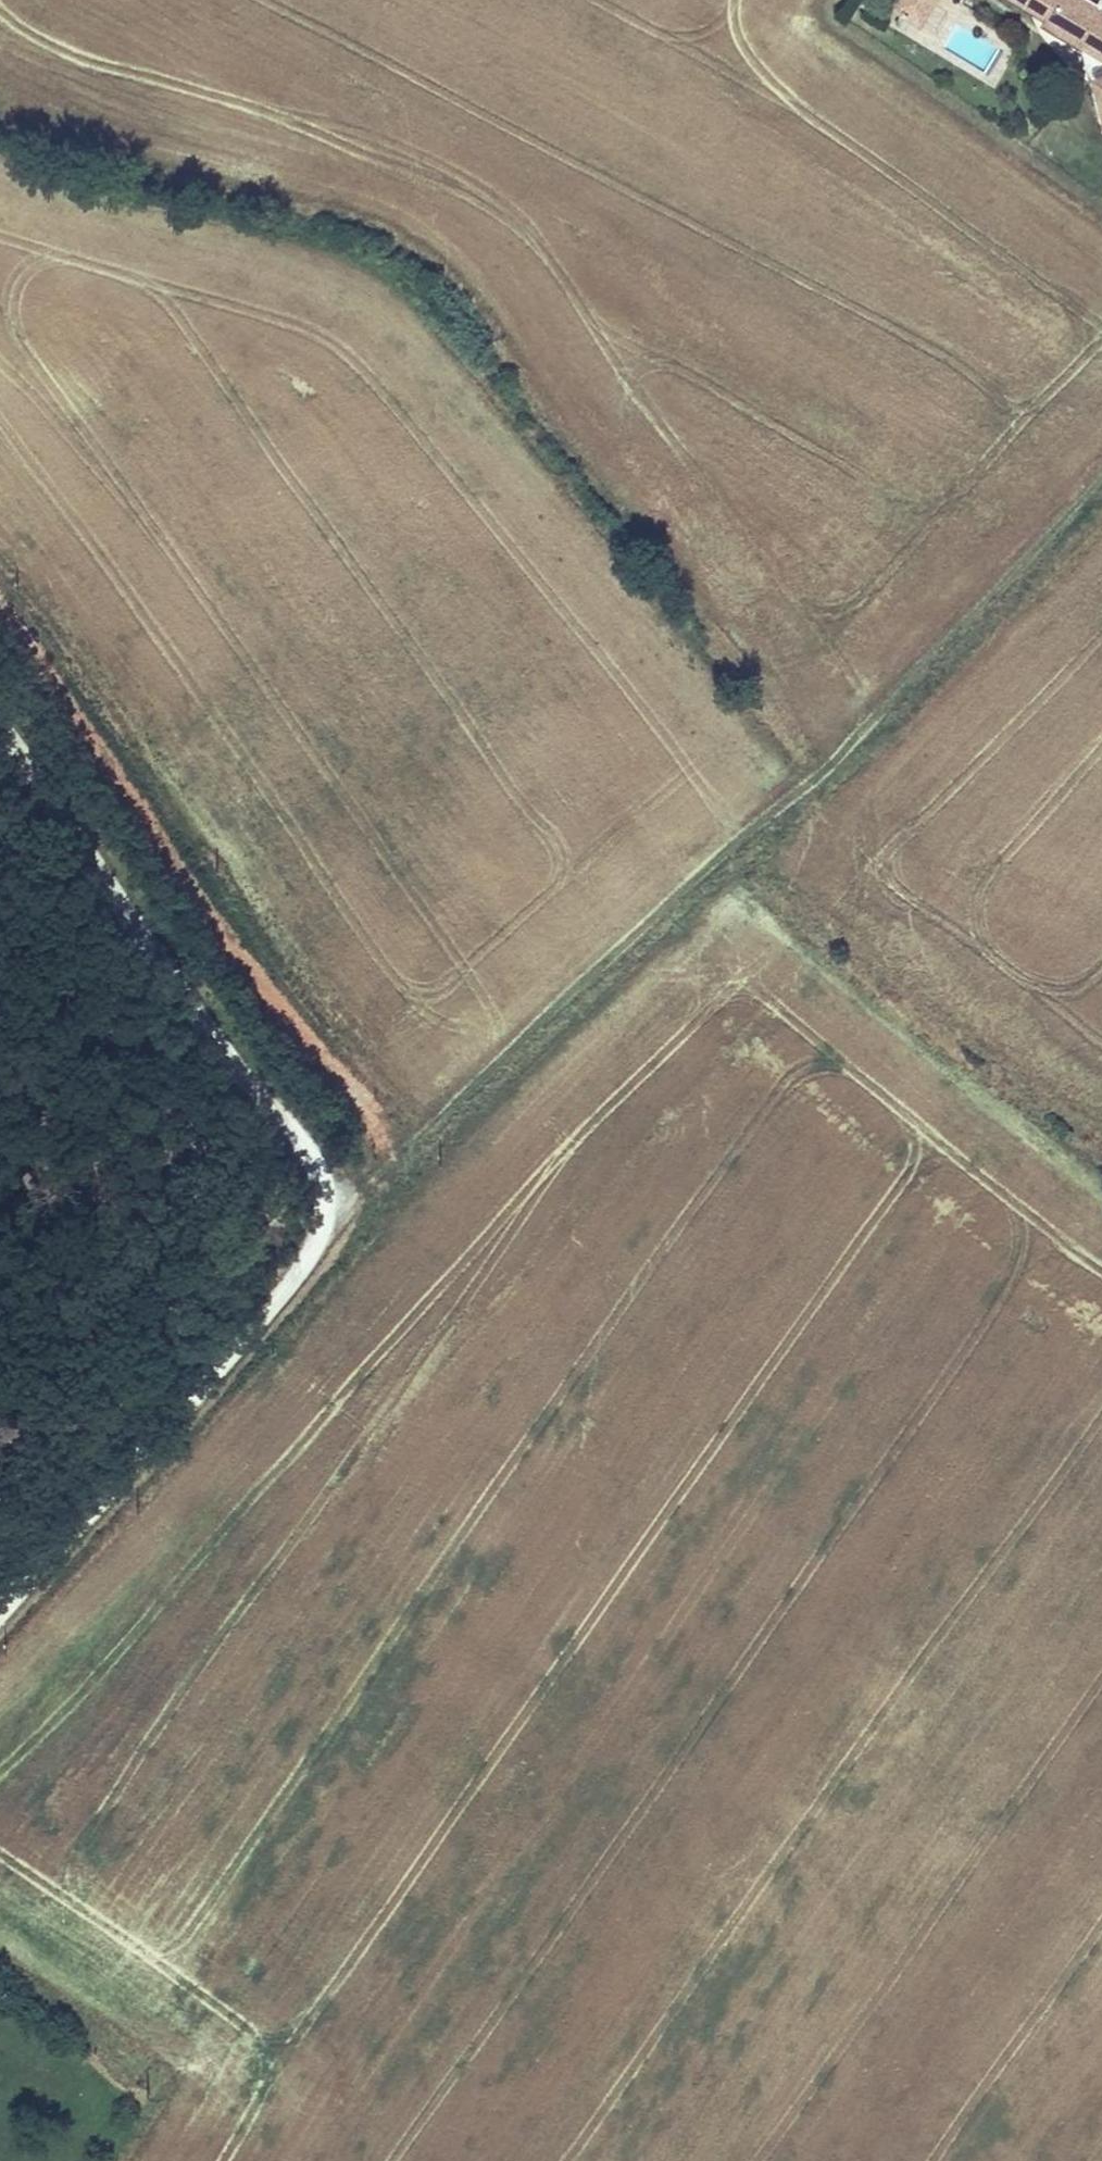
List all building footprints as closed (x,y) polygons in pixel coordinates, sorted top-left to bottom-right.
[(890,9),(921,27),(937,0),(896,0),(890,9)] [(1045,24),(1042,28),(1080,51),(1097,118),(1098,117),(1101,132),(1101,0),(1100,0),(1096,7),(1084,0),(1005,0),(1045,24)]
